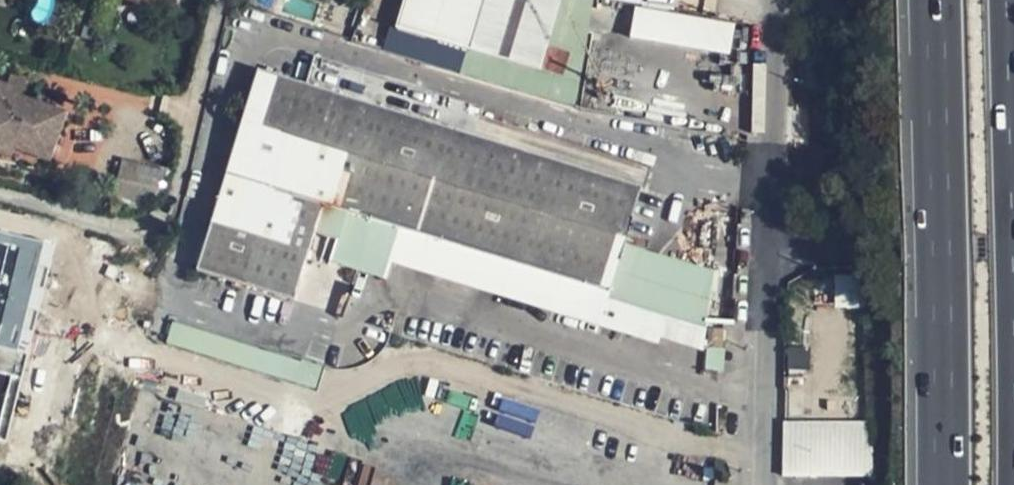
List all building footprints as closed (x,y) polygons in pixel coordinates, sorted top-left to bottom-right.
[(469,51),(484,0),(404,0),(396,29),(469,51)] [(469,51),(538,71),(560,0),(484,0),(469,51)] [(634,6),(629,39),(731,55),(737,22),(634,6)] [(389,28),(383,49),(419,60),(418,64),(452,74),(460,49),(389,28)] [(641,183),(436,121),(258,68),(196,270),(324,309),(338,263),(386,277),(391,261),(657,341),(658,335),(695,346),(718,272),(623,243),(641,183)] [(13,81),(9,90),(6,99),(15,102),(16,98),(21,85),(13,81)] [(7,152),(12,135),(23,101),(16,98),(15,102),(6,99),(9,90),(0,87),(0,149),(7,152)] [(442,100),(436,121),(641,183),(646,170),(478,119),(481,112),(442,100)] [(12,135),(7,152),(11,153),(14,145),(48,157),(64,115),(23,101),(12,135)] [(155,202),(163,168),(122,158),(114,193),(155,202)] [(0,227),(0,347),(26,353),(53,240),(0,227)] [(835,307),(857,306),(856,274),(833,275),(835,307)] [(172,322),(165,343),(314,387),(321,366),(172,322)] [(723,345),(724,323),(712,323),(711,344),(723,345)] [(0,371),(0,441),(8,443),(24,377),(0,371)] [(870,475),(868,418),(781,420),(782,478),(870,475)]
